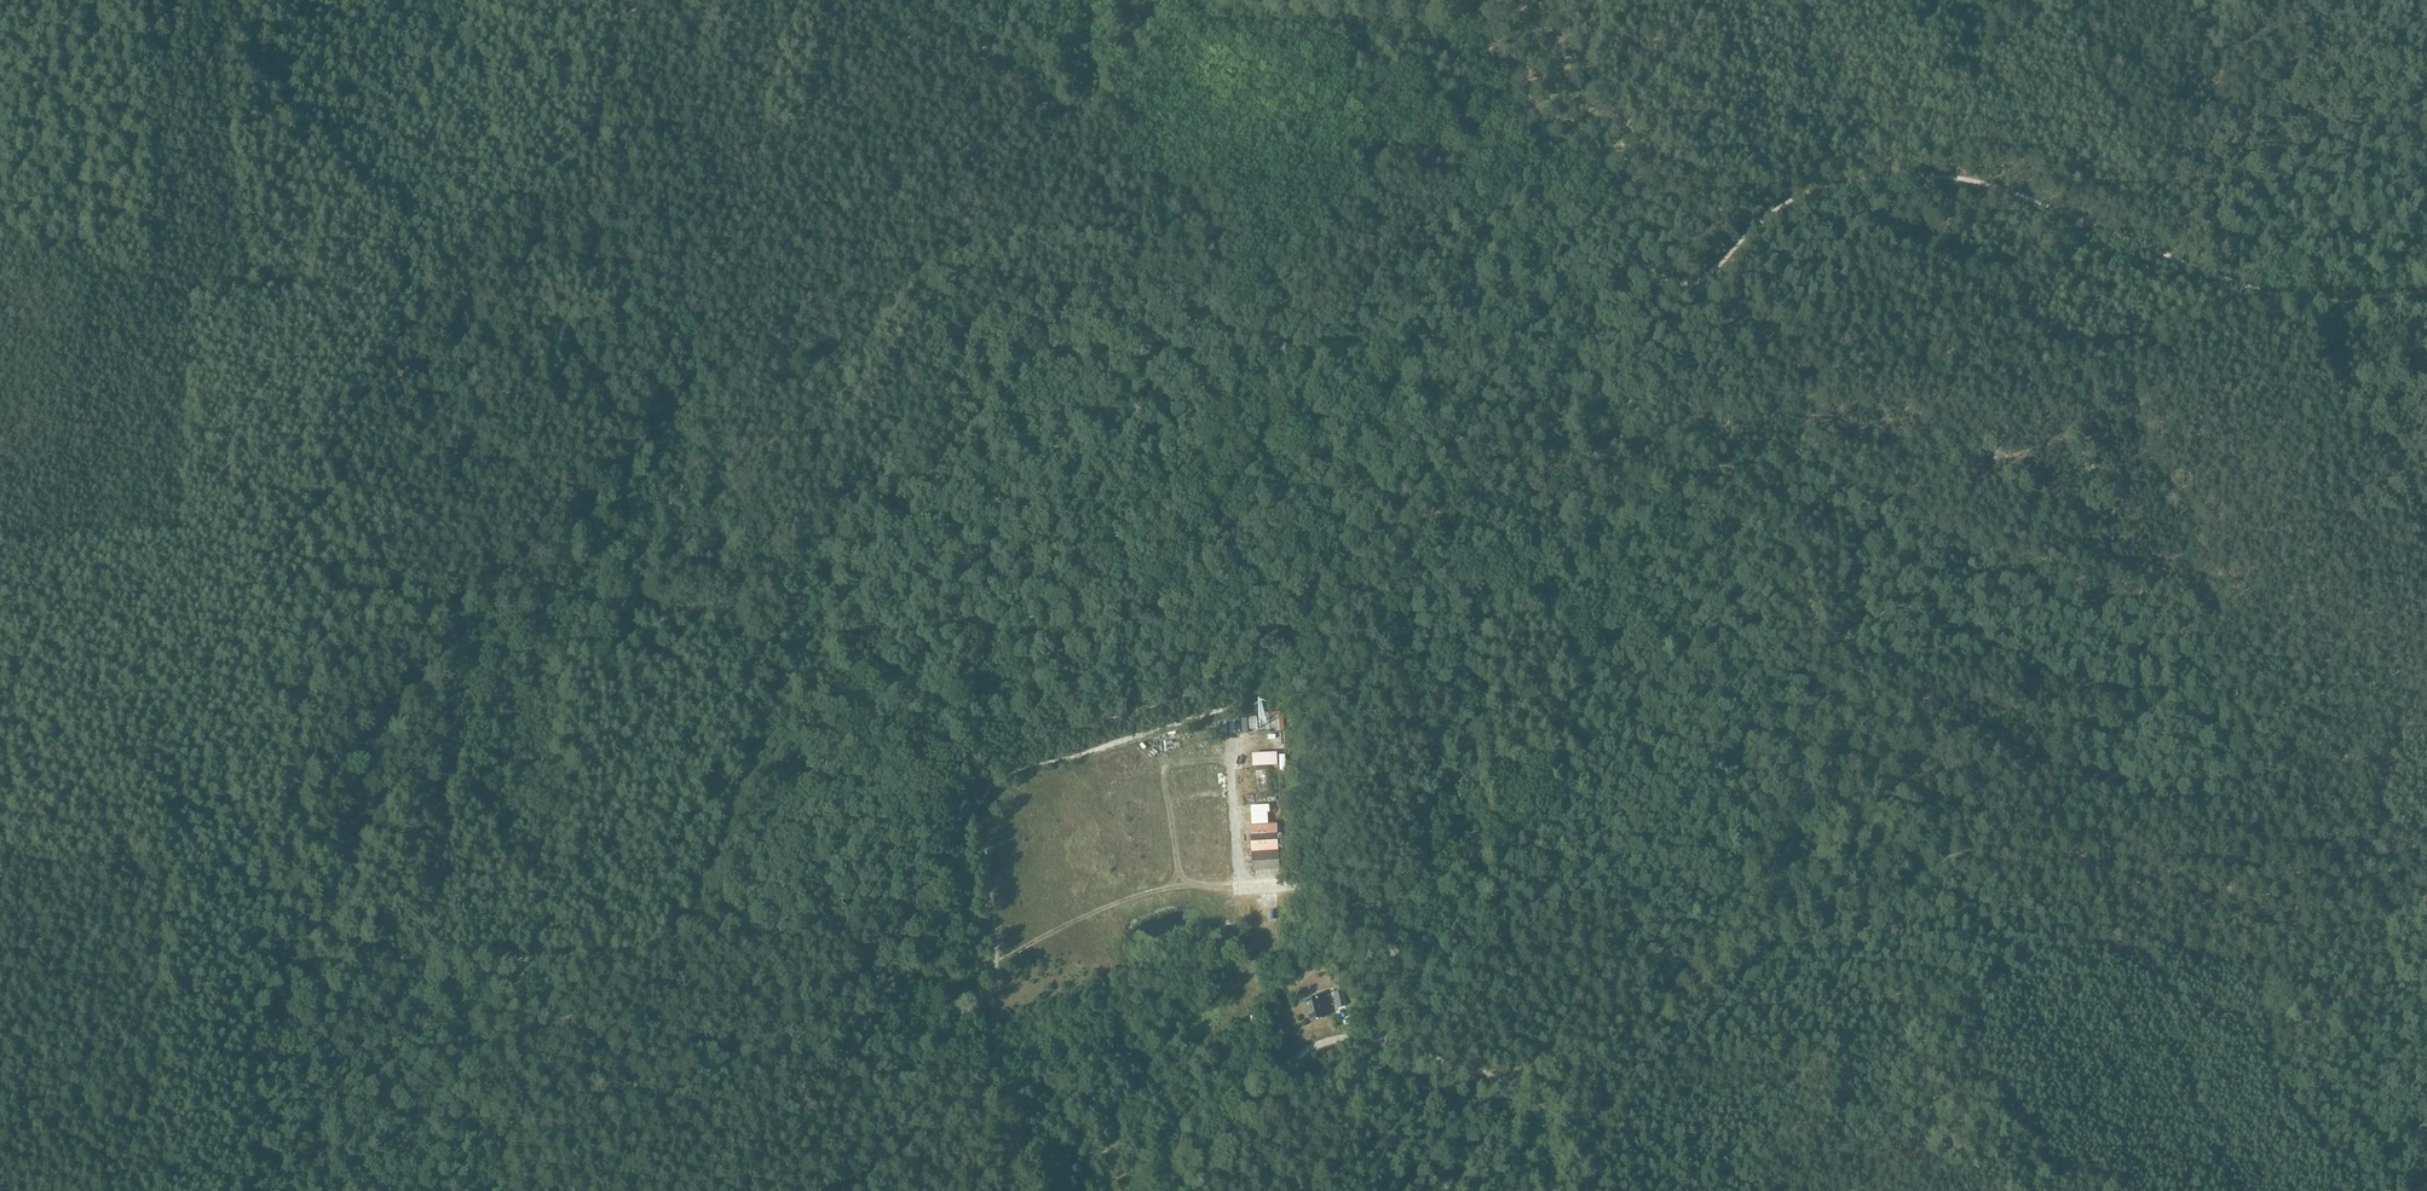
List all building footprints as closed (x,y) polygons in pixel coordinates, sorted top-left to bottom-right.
[(1252,853),(1253,871),(1280,869),(1279,851),(1252,853)] [(1331,986),(1340,978),(1334,972),(1322,983),(1328,988),(1331,986)] [(1294,977),(1293,977),(1289,977),(1289,976),(1281,977),(1282,986),(1295,985),(1294,977)] [(1346,1002),(1345,998),(1344,991),(1333,993),(1336,1008),(1347,1006),(1352,1005),(1351,1001),(1346,1002)] [(1322,1014),(1328,1012),(1324,996),(1304,1001),(1310,1023),(1324,1019),(1322,1014)]
